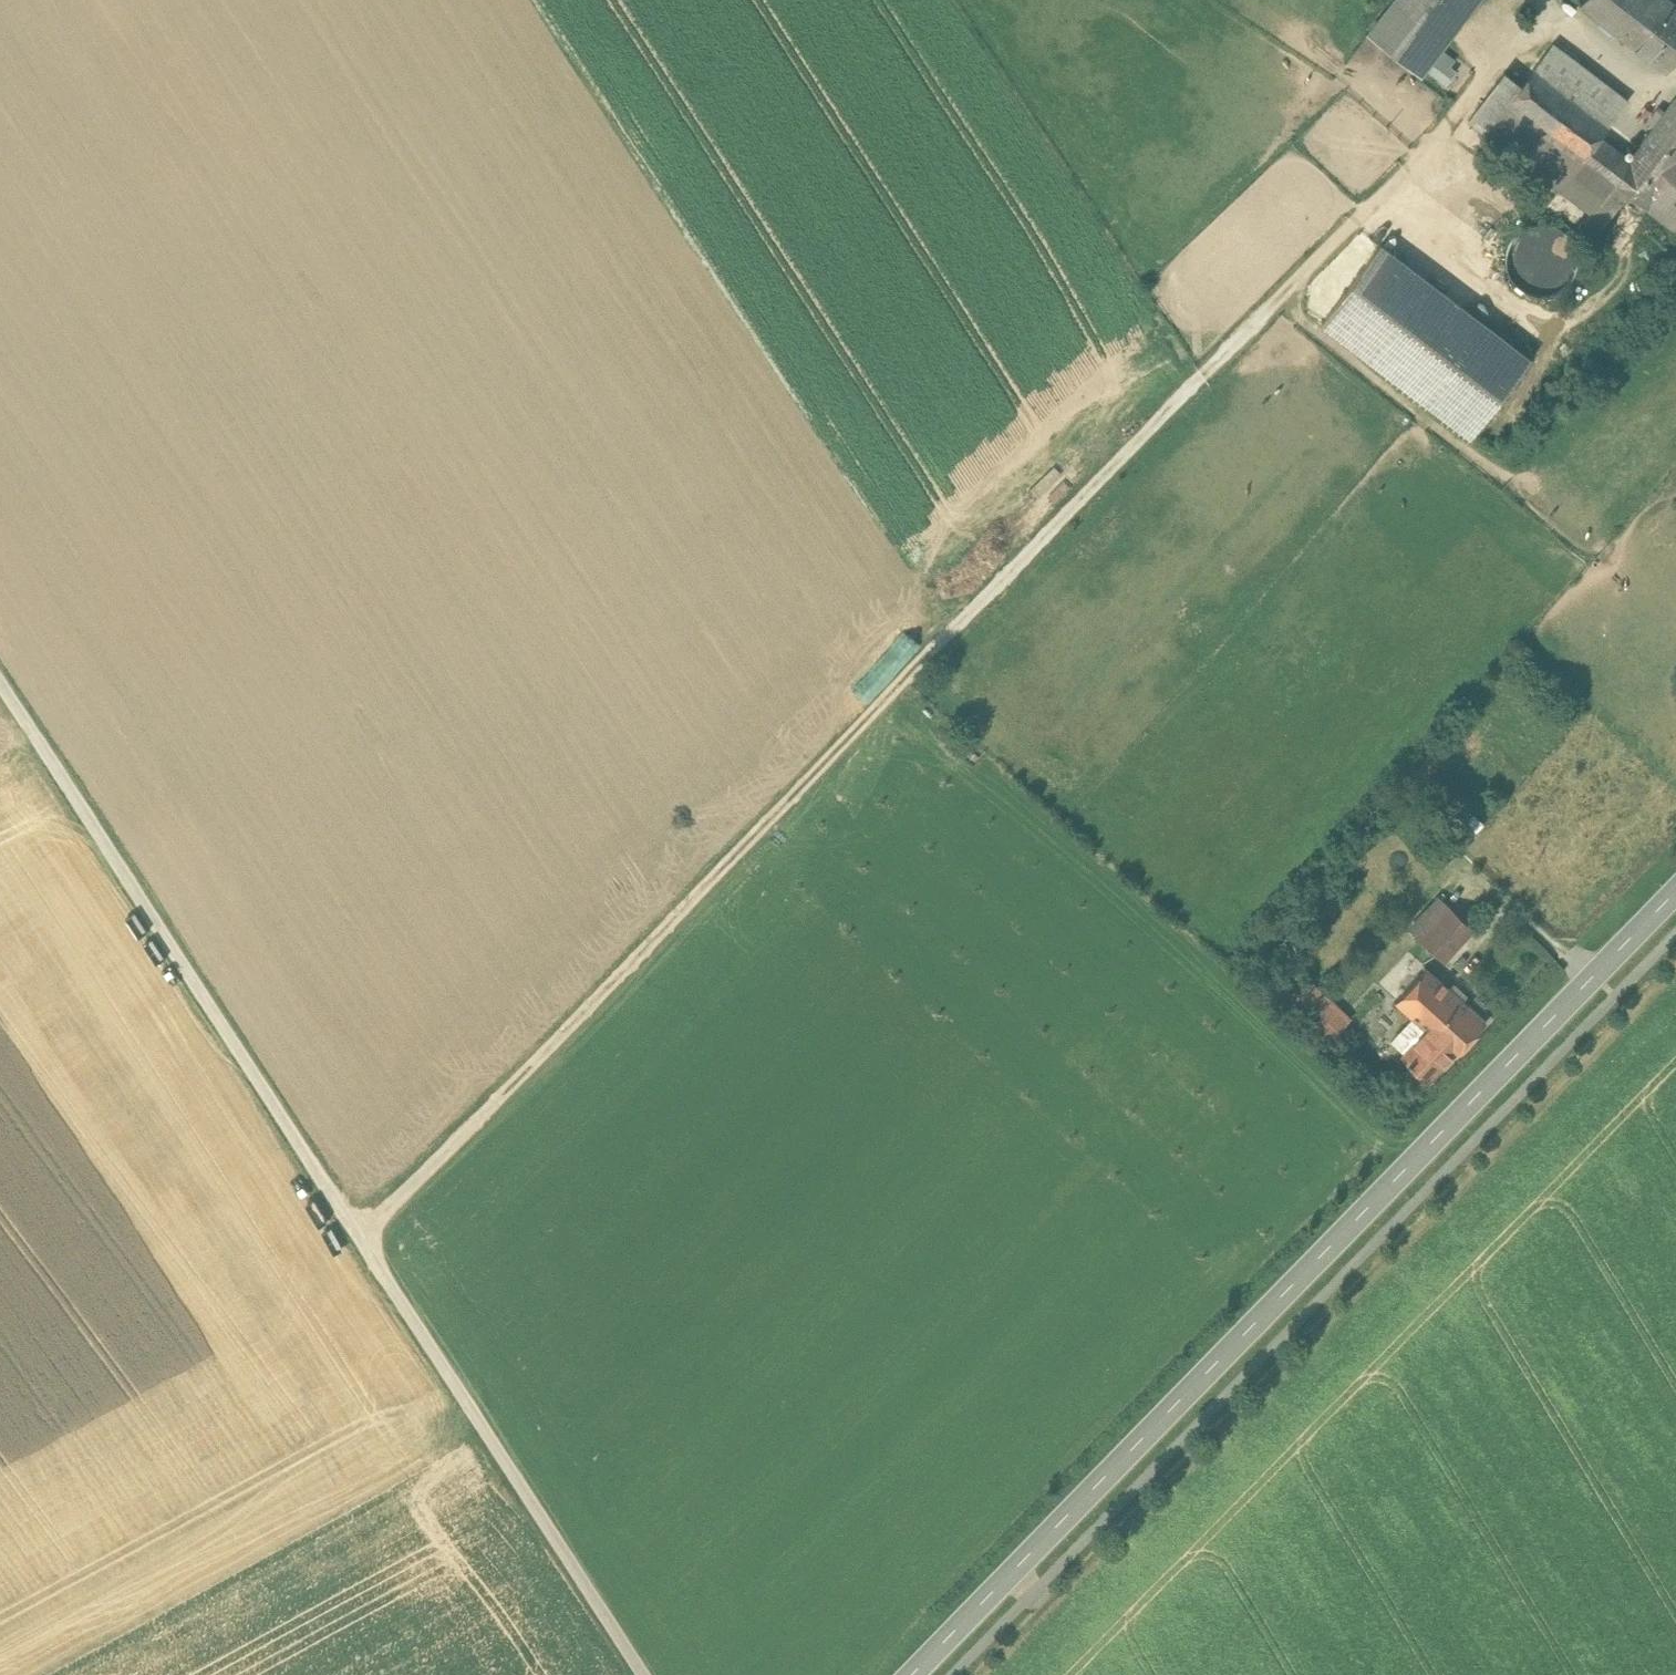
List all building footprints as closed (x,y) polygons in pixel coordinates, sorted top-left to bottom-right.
[(1369,32),(1422,73),(1478,0),(1394,0),(1369,32)] [(1580,4),(1626,39),(1656,0),(1583,0),(1580,4)] [(1626,39),(1666,71),(1675,58),(1675,4),(1671,0),(1656,0),(1626,39)] [(1628,100),(1553,43),(1535,66),(1610,123),(1628,100)] [(1535,66),(1521,85),(1504,73),(1469,119),(1561,189),(1577,168),(1576,168),(1583,160),(1600,138),(1610,123),(1535,66)] [(1630,161),(1600,138),(1583,160),(1577,168),(1608,192),(1615,183),(1646,207),(1675,167),(1675,100),(1630,161)] [(1647,206),(1675,227),(1675,167),(1647,206)] [(1575,272),(1578,258),(1575,245),(1567,233),(1555,225),(1541,223),(1527,226),(1516,234),(1508,245),(1506,259),(1508,273),(1516,284),(1528,292),(1542,295),(1556,292),(1567,284),(1575,272)] [(1529,357),(1381,244),(1322,322),(1470,435),(1529,357)] [(1445,907),(1417,938),(1440,959),(1469,925),(1445,907)] [(1426,967),(1396,1001),(1418,1021),(1449,988),(1426,967)] [(1449,988),(1418,1021),(1426,1028),(1403,1053),(1409,1059),(1408,1059),(1411,1062),(1412,1061),(1430,1079),(1453,1054),(1454,1054),(1486,1020),(1449,987),(1449,988)] [(1340,1028),(1317,1007),(1304,1021),(1327,1042),(1340,1028)]
